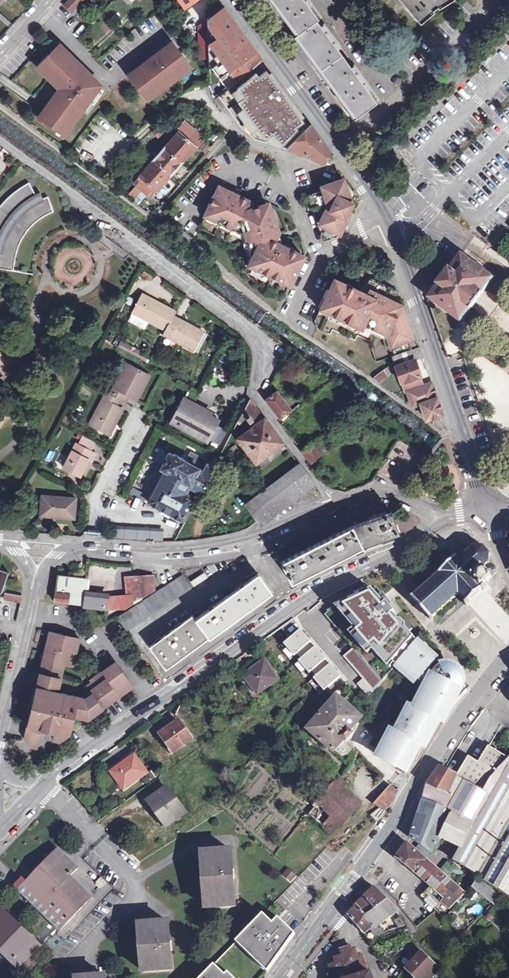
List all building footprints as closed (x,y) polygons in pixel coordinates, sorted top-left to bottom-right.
[(66,6),(72,12),(80,4),(76,0),(72,0),(66,6)] [(341,47),(333,35),(325,25),(322,27),(317,20),(319,19),(309,6),(313,4),(310,0),(269,0),(296,36),(294,38),(354,121),(377,103),(368,90),(371,88),(363,77),(355,66),(352,68),(338,49),(341,47)] [(411,12),(420,22),(434,10),(432,7),(436,4),(439,7),(449,0),(401,0),(411,12)] [(213,68),(230,90),(261,63),(263,61),(220,3),(207,20),(208,28),(209,31),(209,59),(210,69),(213,68)] [(203,59),(209,59),(209,31),(208,28),(201,29),(202,47),(203,47),(203,59)] [(147,59),(129,73),(148,98),(189,67),(172,43),(160,53),(167,62),(162,66),(163,67),(157,71),(149,61),(147,59)] [(40,68),(42,70),(64,48),(61,45),(40,68)] [(102,85),(64,48),(42,70),(51,79),(36,98),(47,107),(43,113),(68,132),(102,85)] [(167,62),(160,53),(149,61),(157,71),(163,67),(162,66),(167,62)] [(277,85),(261,63),(230,90),(219,98),(227,107),(237,100),(270,144),(287,150),(297,140),(309,128),(290,103),(288,104),(286,100),(288,98),(278,84),(277,85)] [(237,100),(227,107),(240,126),(255,139),(270,144),(237,100)] [(43,113),(41,116),(66,134),(68,132),(43,113)] [(297,140),(287,150),(300,153),(325,165),(333,156),(311,126),(309,128),(297,140)] [(145,181),(140,187),(145,192),(150,196),(156,189),(159,192),(205,140),(197,132),(190,141),(181,133),(141,177),(145,181)] [(145,181),(141,177),(138,174),(132,181),(140,187),(145,181)] [(341,232),(351,213),(349,209),(353,202),(347,186),(339,182),(324,187),(325,191),(311,196),(326,238),(341,232)] [(16,273),(21,250),(27,237),(37,226),(43,221),(57,215),(51,200),(47,201),(45,197),(40,199),(33,185),(13,199),(2,210),(0,213),(0,271),(16,273)] [(277,224),(276,221),(273,213),(243,198),(242,195),(235,191),(232,193),(220,187),(200,228),(236,246),(239,256),(242,266),(248,274),(257,283),(285,298),(305,257),(284,246),(284,245),(279,231),(277,224)] [(496,276),(464,253),(455,266),(453,265),(441,281),(442,283),(432,296),(463,320),(473,307),(474,307),(488,290),(487,289),(496,276)] [(415,259),(419,269),(424,267),(421,257),(415,259)] [(396,354),(417,346),(410,327),(412,324),(408,314),(405,312),(396,290),(376,280),(369,293),(334,278),(315,320),(320,322),(318,327),(331,334),(333,328),(356,339),(359,334),(370,339),(377,361),(393,355),(396,354)] [(135,315),(168,332),(176,317),(178,313),(145,296),(135,315)] [(176,317),(168,332),(166,337),(195,352),(205,333),(176,317)] [(427,406),(430,414),(431,417),(441,414),(440,410),(443,410),(429,371),(421,373),(415,357),(424,355),(420,345),(417,346),(396,354),(393,355),(405,389),(408,389),(410,394),(413,393),(415,398),(416,398),(418,397),(420,403),(423,402),(424,407),(427,406)] [(293,369),(300,357),(292,353),(286,366),(293,369)] [(130,397),(136,400),(144,385),(147,386),(152,378),(128,365),(111,397),(120,401),(126,404),(130,397)] [(388,368),(376,376),(381,381),(392,374),(388,368)] [(139,402),(147,386),(144,385),(136,400),(139,402)] [(282,418),(292,410),(278,392),(268,400),(282,418)] [(413,393),(410,394),(414,405),(420,403),(418,397),(416,398),(415,398),(413,393)] [(117,409),(120,401),(111,397),(106,394),(89,426),(110,437),(123,412),(117,409)] [(168,421),(185,430),(189,424),(176,416),(184,401),(202,411),(203,408),(182,396),(168,421)] [(253,400),(245,411),(248,415),(256,425),(238,438),(256,464),(285,443),(253,400)] [(189,424),(185,430),(208,443),(210,440),(217,427),(220,421),(202,411),(184,401),(176,416),(189,424)] [(282,418),(285,422),(295,414),(292,410),(282,418)] [(221,466),(248,415),(245,411),(241,417),(217,464),(221,466)] [(295,414),(285,422),(282,424),(288,431),(301,420),(295,413),(295,414)] [(228,433),(217,427),(210,440),(221,446),(228,433)] [(84,437),(79,446),(90,452),(95,442),(84,437)] [(312,462),(322,454),(314,443),(303,451),(312,462)] [(76,445),(63,469),(80,478),(89,462),(92,463),(96,455),(90,452),(79,446),(76,445)] [(200,464),(204,459),(190,451),(187,456),(200,464)] [(170,454),(162,469),(166,471),(149,504),(185,523),(215,468),(208,464),(202,475),(198,473),(199,470),(186,463),(186,461),(175,455),(174,457),(170,454)] [(301,465),(247,506),(258,521),(313,482),(301,465)] [(42,497),(40,516),(72,518),(74,499),(42,497)] [(392,514),(376,519),(373,520),(352,528),(347,530),(351,538),(360,549),(399,536),(392,514)] [(110,527),(109,540),(123,541),(159,544),(160,531),(110,527)] [(281,564),(291,584),(360,549),(351,538),(347,530),(281,564)] [(458,556),(414,596),(433,619),(460,593),(466,600),(465,602),(468,606),(472,602),(471,601),(483,590),(484,592),(489,588),(485,584),(495,576),(497,573),(498,570),(497,567),(494,564),(490,563),(491,552),(487,547),(474,548),(461,560),(458,556)] [(193,587),(207,578),(204,575),(191,583),(193,587)] [(182,576),(117,618),(126,632),(191,590),(182,576)] [(257,576),(197,618),(194,615),(149,647),(164,670),(270,594),(257,576)] [(85,606),(86,596),(83,595),(85,580),(58,577),(56,593),(69,595),(67,604),(85,606)] [(131,578),(131,596),(132,596),(133,607),(155,592),(154,577),(131,578)] [(387,605),(370,586),(348,605),(363,622),(366,620),(382,639),(399,625),(384,607),(387,605)] [(55,602),(67,604),(69,595),(56,593),(55,602)] [(22,597),(4,594),(3,599),(3,601),(20,604),(22,597)] [(85,606),(105,609),(106,598),(86,596),(85,606)] [(128,609),(129,609),(133,607),(132,596),(131,596),(106,598),(105,609),(120,610),(128,609)] [(120,610),(105,609),(115,618),(129,609),(128,609),(120,610)] [(398,642),(407,651),(416,641),(426,629),(419,621),(398,642)] [(290,659),(312,643),(301,628),(279,644),(290,659)] [(78,639),(51,634),(50,640),(47,653),(45,660),(42,660),(38,673),(22,737),(29,748),(34,749),(39,729),(40,725),(47,727),(46,731),(53,733),(51,739),(58,740),(68,733),(72,716),(82,718),(86,715),(92,711),(94,714),(107,705),(105,702),(110,698),(123,689),(129,685),(114,663),(91,679),(93,681),(91,683),(84,688),(88,692),(80,698),(56,692),(63,665),(71,667),(78,639)] [(377,737),(368,746),(404,777),(420,748),(425,751),(439,726),(449,707),(464,688),(466,682),(466,679),(465,675),(460,669),(452,665),(448,665),(445,666),(416,641),(407,651),(360,705),(370,714),(362,723),(377,737)] [(312,644),(297,663),(311,675),(327,656),(312,644)] [(253,695),(277,677),(261,657),(237,674),(253,695)] [(321,693),(341,676),(330,662),(309,680),(321,693)] [(453,710),(468,691),(464,688),(449,707),(439,726),(442,728),(453,710)] [(469,692),(468,691),(453,710),(442,728),(443,729),(453,712),(469,692)] [(336,698),(320,716),(348,740),(352,736),(349,734),(361,721),(356,716),(358,714),(354,711),(359,706),(350,697),(343,704),(336,698)] [(348,740),(320,716),(306,731),(332,754),(342,743),(345,744),(348,740)] [(157,735),(171,754),(192,739),(178,720),(157,735)] [(449,815),(440,835),(462,846),(453,863),(475,876),(478,878),(484,882),(484,883),(508,898),(508,760),(508,762),(486,749),(476,765),(467,760),(454,779),(454,780),(449,794),(447,799),(442,812),(449,815)] [(123,790),(147,774),(135,756),(111,773),(123,790)] [(447,799),(449,794),(454,780),(454,779),(442,773),(438,771),(424,789),(447,799)] [(338,781),(317,805),(339,825),(341,826),(357,808),(340,794),(345,787),(339,782),(338,781)] [(377,802),(382,807),(385,810),(396,796),(388,789),(377,802)] [(447,799),(424,789),(421,803),(442,812),(447,799)] [(167,828),(186,815),(167,790),(149,804),(167,828)] [(442,812),(421,803),(410,839),(420,847),(429,853),(431,854),(440,835),(449,815),(442,812)] [(329,836),(339,825),(317,805),(307,816),(329,836)] [(374,825),(385,810),(382,807),(369,818),(374,825)] [(450,885),(442,878),(438,875),(426,864),(423,861),(414,854),(405,845),(396,862),(429,887),(419,897),(433,911),(438,917),(452,907),(455,910),(465,899),(450,885)] [(420,847),(414,854),(423,861),(429,853),(420,847)] [(13,884),(57,930),(91,897),(78,885),(75,888),(66,878),(77,868),(59,849),(26,880),(22,876),(16,881),(13,884)] [(202,852),(203,862),(206,862),(206,899),(203,899),(203,909),(233,908),(232,851),(202,852)] [(446,865),(438,875),(442,878),(450,885),(459,875),(453,869),(446,865)] [(289,882),(296,875),(289,867),(281,874),(289,882)] [(497,899),(478,883),(471,891),(490,907),(497,899)] [(373,911),(385,902),(373,891),(363,900),(373,911)] [(373,911),(363,900),(354,908),(355,909),(363,918),(372,911),(373,911)] [(372,911),(381,923),(394,913),(385,902),(373,911),(372,911)] [(0,908),(0,952),(16,968),(38,946),(0,908)] [(363,934),(367,931),(359,921),(363,918),(355,909),(348,917),(363,934)] [(372,911),(363,918),(372,928),(367,931),(373,939),(388,933),(381,923),(372,911)] [(270,969),(292,939),(274,922),(271,925),(261,916),(239,939),(270,969)] [(359,921),(367,931),(372,928),(363,918),(359,921)] [(139,924),(140,934),(142,934),(144,964),(142,964),(143,973),(169,971),(166,922),(139,924)] [(370,975),(367,976),(361,958),(357,959),(354,951),(341,955),(342,958),(334,960),(336,966),(329,968),(332,977),(371,977),(370,975)] [(438,971),(420,955),(405,972),(411,977),(432,977),(438,971)] [(226,974),(223,977),(213,967),(202,977),(230,977),(226,974)]
